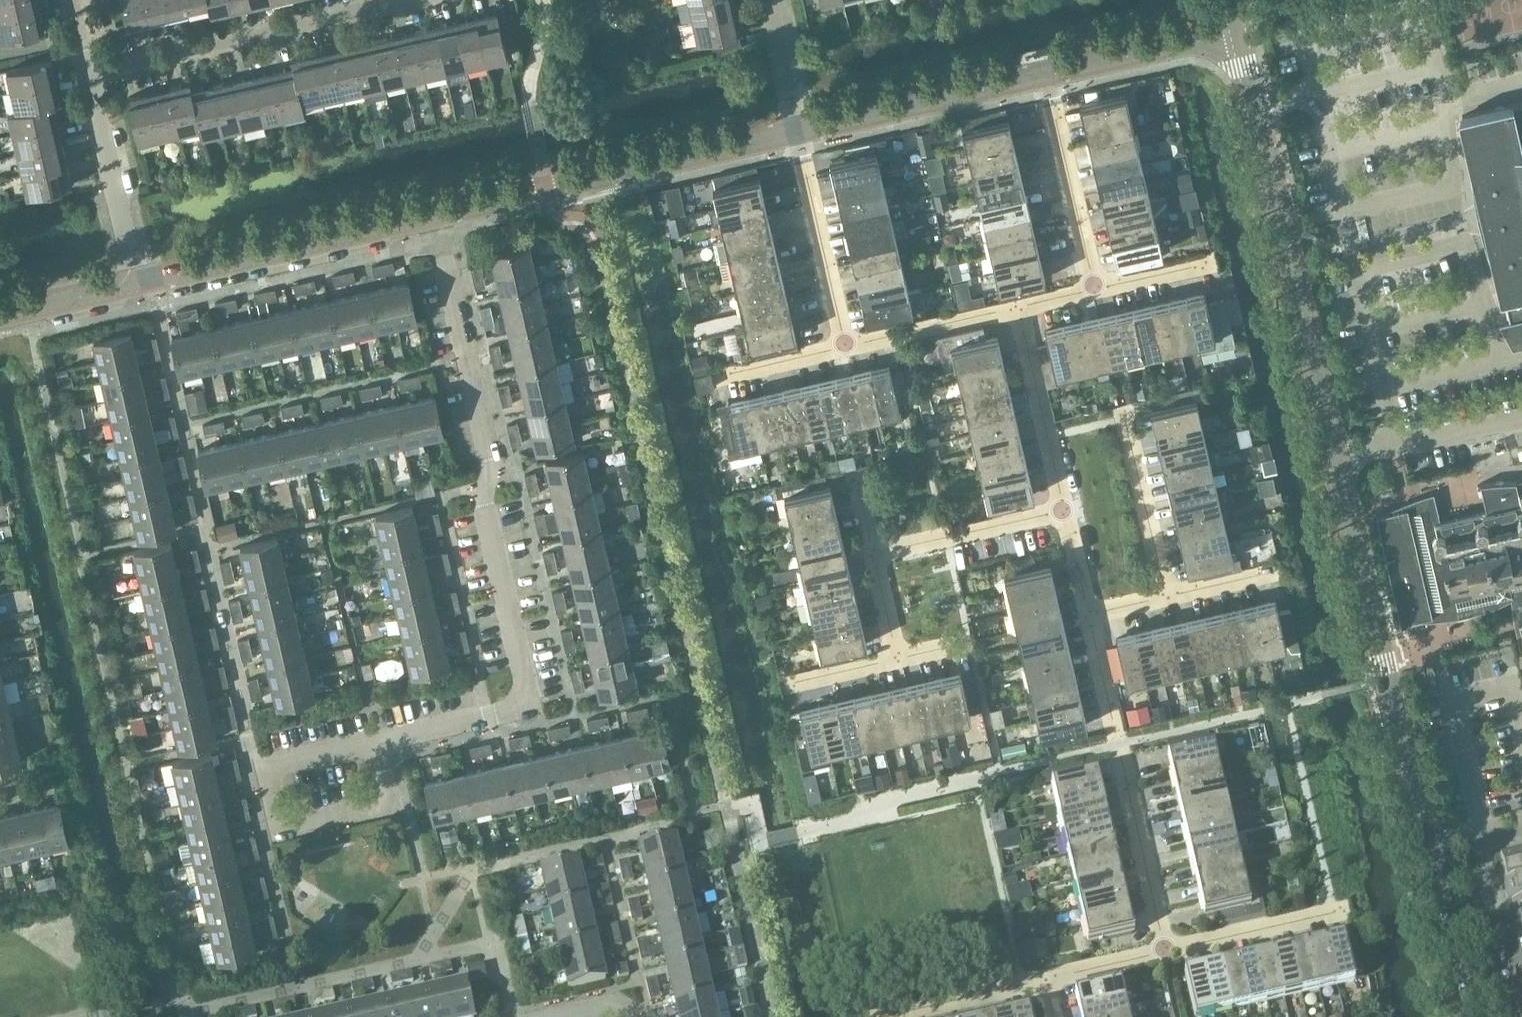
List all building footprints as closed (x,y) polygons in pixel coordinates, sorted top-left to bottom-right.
[(40,9),(38,0),(0,0),(0,19),(40,9)] [(128,25),(149,21),(145,0),(122,0),(128,25)] [(166,0),(145,0),(149,21),(170,16),(166,0)] [(170,16),(190,11),(188,0),(166,0),(170,16)] [(210,7),(211,7),(209,0),(188,0),(190,11),(210,7)] [(211,7),(210,7),(212,14),(233,9),(231,0),(209,0),(211,7)] [(252,0),(231,0),(233,9),(253,5),(252,0)] [(737,10),(735,0),(690,0),(688,1),(693,21),(737,10)] [(0,41),(45,31),(40,9),(0,19),(0,41)] [(742,31),(737,10),(693,21),(697,42),(710,39),(713,55),(742,48),(738,32),(742,31)] [(498,12),(476,17),(487,62),(508,58),(498,12)] [(620,16),(610,19),(612,24),(617,27),(623,26),(620,16)] [(487,62),(476,17),(456,22),(467,67),(487,62)] [(467,67),(456,22),(436,27),(446,72),(467,67)] [(415,31),(426,76),(446,72),(436,27),(415,31)] [(394,36),(405,81),(426,76),(415,31),(394,36)] [(374,41),(385,86),(405,81),(394,36),(374,41)] [(354,45),(364,90),(385,86),(374,41),(354,45)] [(333,50),(344,95),(364,90),(354,45),(333,50)] [(344,95),(333,50),(313,55),(323,100),(344,95)] [(294,67),(303,104),(323,100),(313,55),(292,59),(294,67)] [(7,70),(12,91),(57,80),(52,60),(7,70)] [(303,104),(294,67),(274,72),(284,117),(305,112),(303,104)] [(253,77),(263,122),(284,117),(274,72),(253,77)] [(233,81),(243,126),(263,122),(253,77),(233,81)] [(54,103),(54,104),(62,102),(57,80),(12,91),(16,111),(54,103)] [(243,126),(233,81),(213,86),(223,131),(243,126)] [(1130,81),(1110,85),(1112,95),(1123,92),(1125,92),(1133,90),(1130,81)] [(180,133),(200,128),(192,91),(190,83),(170,88),(180,133)] [(200,128),(201,136),(223,131),(213,86),(192,91),(200,128)] [(149,92),(159,137),(180,133),(170,88),(149,92)] [(1172,89),(1165,90),(1167,100),(1174,99),(1172,89)] [(138,142),(159,137),(149,92),(128,97),(138,142)] [(1082,102),(1079,102),(1084,121),(1086,121),(1127,111),(1130,110),(1125,92),(1123,92),(1112,95),(1082,102)] [(1462,116),(1510,322),(1511,322),(1516,344),(1515,345),(1516,345),(1521,344),(1521,102),(1462,116)] [(13,134),(58,123),(54,104),(54,103),(16,111),(8,113),(13,134)] [(472,103),(464,105),(467,115),(474,113),(472,103)] [(1086,121),(1084,121),(1088,139),(1090,138),(1131,129),(1134,128),(1130,110),(1127,111),(1086,121)] [(984,114),(960,119),(963,129),(965,129),(986,124),(984,114)] [(965,129),(963,129),(967,148),(969,148),(1011,138),(1014,138),(1009,119),(1007,119),(995,122),(986,124),(965,129)] [(58,123),(13,134),(18,154),(63,144),(58,123)] [(380,123),(373,125),(377,144),(385,142),(380,123)] [(1090,138),(1088,139),(1092,156),(1094,156),(1135,146),(1138,146),(1134,128),(1131,129),(1090,138)] [(928,132),(918,134),(920,146),(930,144),(928,132)] [(833,160),(831,160),(835,179),(837,178),(879,169),(881,168),(893,165),(887,137),(844,146),(846,157),(833,160)] [(969,148),(967,148),(971,166),(973,165),(1015,156),(1017,155),(1014,138),(1011,138),(969,148)] [(23,174),(68,164),(63,144),(18,154),(23,174)] [(1094,156),(1092,156),(1096,174),(1098,173),(1140,164),(1142,163),(1138,146),(1135,146),(1094,156)] [(939,155),(925,158),(929,174),(943,171),(939,155)] [(973,165),(971,166),(975,183),(977,183),(1019,173),(1022,173),(1017,155),(1015,156),(973,165)] [(1098,173),(1096,174),(1100,191),(1102,191),(1144,181),(1146,181),(1142,163),(1140,164),(1098,173)] [(23,174),(27,195),(73,185),(68,164),(23,174)] [(837,178),(835,179),(839,196),(841,195),(883,186),(885,186),(881,168),(879,169),(837,178)] [(716,187),(743,181),(740,170),(711,177),(714,187),(716,187)] [(942,172),(929,175),(932,192),(946,189),(942,172)] [(977,183),(975,183),(979,201),(981,200),(1023,190),(1025,190),(1022,173),(1019,173),(977,183)] [(716,187),(720,205),(761,195),(757,177),(743,181),(716,187)] [(168,179),(161,181),(163,188),(170,186),(168,179)] [(1102,191),(1100,191),(1104,209),(1107,209),(1148,199),(1150,198),(1146,181),(1144,181),(1102,191)] [(841,195),(839,196),(843,213),(845,213),(887,203),(889,203),(885,186),(883,186),(841,195)] [(904,187),(895,190),(897,200),(907,197),(904,187)] [(981,200),(979,201),(983,218),(985,218),(1027,208),(1029,208),(1025,190),(1023,190),(981,200)] [(945,191),(933,194),(937,210),(949,208),(945,191)] [(724,223),(765,213),(761,195),(720,205),(724,223)] [(1107,209),(1104,209),(1108,227),(1111,226),(1152,216),(1154,216),(1150,198),(1148,199),(1107,209)] [(845,213),(843,213),(847,231),(849,230),(891,221),(893,221),(889,203),(887,203),(845,213)] [(985,218),(983,218),(987,236),(989,235),(1031,226),(1033,225),(1029,208),(1027,208),(985,218)] [(728,240),(769,230),(765,213),(724,223),(728,240)] [(682,214),(671,216),(669,217),(673,234),(686,231),(682,214)] [(1111,226),(1108,227),(1112,244),(1115,243),(1156,234),(1158,233),(1154,216),(1152,216),(1111,226)] [(849,230),(847,231),(851,248),(853,248),(895,239),(897,238),(893,221),(891,221),(849,230)] [(1203,224),(1197,225),(1201,240),(1208,238),(1204,223),(1203,224)] [(989,235),(987,236),(991,254),(993,253),(1035,244),(1037,243),(1033,225),(1031,226),(989,235)] [(718,261),(732,258),(773,248),(769,230),(728,240),(714,243),(718,261)] [(949,233),(943,235),(945,245),(955,242),(954,236),(949,233)] [(1115,243),(1112,244),(1116,262),(1119,262),(1160,252),(1162,252),(1158,233),(1156,234),(1115,243)] [(853,248),(851,248),(855,266),(857,266),(899,256),(901,256),(897,238),(895,239),(853,248)] [(993,253),(991,254),(995,271),(997,270),(1039,261),(1041,260),(1037,243),(1035,244),(993,253)] [(497,272),(534,264),(529,244),(493,252),(497,272)] [(677,244),(671,246),(673,253),(683,251),(682,248),(677,244)] [(736,275),(778,266),(773,248),(732,258),(736,275)] [(955,249),(946,251),(949,263),(958,261),(955,249)] [(683,251),(673,253),(674,261),(678,260),(681,259),(684,254),(683,251)] [(857,266),(855,266),(859,284),(861,283),(903,274),(905,273),(901,256),(899,256),(857,266)] [(997,270),(995,271),(999,289),(1001,289),(1043,279),(1046,279),(1041,260),(1039,261),(997,270)] [(383,263),(386,274),(396,271),(393,261),(383,263)] [(958,262),(949,264),(953,281),(962,279),(960,271),(958,262)] [(386,274),(383,263),(373,266),(375,276),(386,274)] [(502,292),(538,284),(534,264),(497,272),(502,292)] [(474,279),(484,276),(482,266),(472,268),(474,279)] [(740,293),(782,283),(778,266),(736,275),(740,293)] [(696,267),(683,270),(686,283),(699,280),(696,267)] [(345,272),(347,282),(358,280),(355,270),(345,272)] [(347,282),(345,272),(334,275),(337,285),(347,282)] [(861,283),(859,284),(863,301),(865,301),(907,291),(909,291),(905,273),(903,274),(861,283)] [(484,276),(474,279),(476,289),(487,287),(484,276)] [(575,278),(568,279),(570,287),(577,286),(575,278)] [(305,281),(308,292),(318,289),(316,279),(305,281)] [(958,310),(985,304),(983,294),(970,297),(967,280),(953,283),(958,310)] [(308,292),(305,281),(295,284),(297,294),(308,292)] [(409,282),(389,287),(397,324),(417,319),(409,282)] [(744,310),(786,301),(782,283),(740,293),(744,310)] [(506,312),(543,303),(538,284),(502,292),(506,312)] [(397,324),(389,287),(369,291),(378,328),(397,324)] [(266,291),(268,301),(279,298),(276,288),(266,291)] [(865,301),(863,301),(867,320),(869,319),(911,310),(924,307),(920,288),(909,291),(907,291),(865,301)] [(268,301),(266,291),(256,293),(258,303),(268,301)] [(350,296),(358,333),(378,328),(369,291),(350,296)] [(1205,291),(1186,295),(1187,298),(1196,339),(1197,342),(1200,355),(1236,347),(1231,322),(1225,299),(1208,303),(1206,293),(1205,291)] [(1186,295),(1169,299),(1170,302),(1179,343),(1180,346),(1197,342),(1196,339),(1187,298),(1186,295)] [(358,333),(350,296),(330,301),(338,337),(358,333)] [(1239,296),(1225,299),(1231,322),(1244,319),(1239,296)] [(227,300),(229,310),(240,308),(237,297),(227,300)] [(951,299),(941,301),(944,313),(954,311),(951,299)] [(1169,299),(1151,303),(1152,306),(1161,347),(1162,350),(1180,346),(1179,343),(1170,302),(1169,299)] [(229,310),(227,300),(216,302),(219,313),(229,310)] [(338,337),(330,301),(310,305),(319,342),(338,337)] [(748,328),(790,318),(786,301),(744,310),(748,328)] [(543,303),(506,312),(511,331),(547,323),(543,303)] [(1151,303),(1134,307),(1134,310),(1144,351),(1144,354),(1162,350),(1161,347),(1152,306),(1151,303)] [(729,304),(697,306),(698,318),(730,315),(729,304)] [(291,310),(299,346),(319,342),(310,305),(291,310)] [(557,319),(581,314),(579,305),(556,310),(557,319)] [(188,309),(191,319),(201,317),(198,306),(188,309)] [(483,318),(494,316),(491,306),(481,308),(483,318)] [(1134,307),(1116,312),(1117,314),(1126,355),(1127,358),(1144,354),(1144,351),(1134,310),(1134,307)] [(191,319),(188,309),(178,311),(180,322),(191,319)] [(271,314),(280,351),(299,346),(291,310),(271,314)] [(1116,312),(1099,316),(1099,318),(1109,359),(1109,362),(1127,358),(1126,355),(1117,314),(1116,312)] [(252,319),(260,355),(280,351),(271,314),(252,319)] [(494,316),(483,318),(486,329),(496,326),(494,316)] [(1099,316),(1081,319),(1082,322),(1092,364),(1092,366),(1109,362),(1109,359),(1099,318),(1099,316)] [(748,328),(736,331),(743,361),(785,351),(782,340),(794,337),(790,318),(748,328)] [(260,355),(252,319),(232,323),(241,360),(260,355)] [(1081,319),(1064,324),(1065,326),(1074,368),(1075,370),(1092,366),(1092,364),(1082,322),(1081,319)] [(213,328),(221,364),(241,360),(232,323),(213,328)] [(547,323),(511,331),(515,351),(552,342),(547,323)] [(1064,324),(1045,328),(1046,330),(1048,342),(1055,372),(1058,384),(1077,379),(1075,370),(1074,368),(1065,326),(1064,324)] [(983,326),(937,336),(937,337),(944,366),(956,364),(958,363),(1000,354),(1002,353),(997,330),(985,333),(983,326)] [(221,364),(213,328),(193,332),(202,369),(221,364)] [(100,360),(136,352),(132,332),(95,340),(100,360)] [(193,332),(173,337),(181,374),(202,369),(193,332)] [(149,350),(159,347),(157,337),(146,340),(148,349),(149,350)] [(520,371),(556,362),(552,342),(515,351),(520,371)] [(1048,342),(1037,344),(1047,386),(1058,384),(1055,372),(1048,342)] [(492,357),(503,354),(500,344),(490,346),(492,357)] [(159,347),(149,350),(151,360),(161,358),(159,347)] [(104,380),(141,372),(136,352),(100,360),(104,380)] [(596,354),(593,355),(596,366),(603,365),(600,353),(596,354)] [(958,363),(956,364),(960,381),(962,381),(1004,371),(1006,371),(1002,353),(1000,354),(958,363)] [(503,354),(492,357),(495,367),(505,364),(503,354)] [(705,356),(693,359),(696,372),(708,369),(705,356)] [(524,390),(561,382),(556,362),(520,371),(524,390)] [(890,364),(872,368),(872,370),(882,412),(882,414),(885,424),(903,419),(900,408),(899,401),(893,376),(890,366),(890,364)] [(67,367),(56,370),(58,377),(69,375),(67,367)] [(872,368),(854,372),(855,374),(864,416),(865,418),(882,414),(882,412),(872,370),(872,368)] [(698,390),(715,386),(712,371),(694,375),(698,390)] [(962,381),(960,381),(964,399),(966,398),(1008,389),(1010,388),(1006,371),(1004,371),(962,381)] [(109,400),(145,391),(141,372),(104,380),(109,400)] [(854,372),(837,376),(837,378),(847,420),(847,422),(865,418),(864,416),(855,374),(854,372)] [(409,377),(412,387),(422,385),(419,374),(409,377)] [(903,374),(893,376),(899,401),(909,399),(903,374)] [(1181,374),(1170,377),(1173,390),(1184,387),(1181,374)] [(72,375),(58,378),(60,390),(74,387),(72,375)] [(158,389),(168,386),(166,376),(155,378),(158,389)] [(837,376),(819,380),(820,383),(829,424),(830,426),(847,422),(847,420),(837,378),(837,376)] [(285,377),(276,379),(278,388),(287,386),(285,377)] [(412,387),(409,377),(399,379),(402,389),(412,387)] [(1148,378),(1135,382),(1139,396),(1152,393),(1148,378)] [(819,380),(802,384),(802,387),(812,428),(813,430),(830,426),(829,424),(820,383),(819,380)] [(561,382),(524,390),(529,410),(565,401),(561,382)] [(371,385),(374,396),(384,393),(382,383),(371,385)] [(501,395),(512,393),(509,383),(499,385),(501,395)] [(374,396),(371,385),(361,388),(363,398),(374,396)] [(168,386),(158,389),(160,399),(170,396),(168,386)] [(812,428),(802,387),(785,391),(794,432),(812,428)] [(966,398),(964,399),(968,416),(970,416),(1012,406),(1014,406),(1010,388),(1008,389),(966,398)] [(201,389),(186,393),(190,411),(206,408),(201,389)] [(1163,407),(1194,400),(1192,389),(1161,396),(1163,407)] [(113,419),(150,411),(145,391),(109,400),(113,419)] [(794,432),(785,391),(767,395),(776,436),(794,432)] [(331,395),(333,405),(343,403),(341,392),(331,395)] [(512,393),(501,395),(503,406),(514,404),(512,393)] [(930,393),(918,396),(921,408),(933,406),(930,393)] [(333,405),(331,395),(321,397),(323,407),(333,405)] [(435,395),(415,400),(423,437),(444,433),(435,395)] [(776,436),(767,395),(749,399),(759,440),(776,436)] [(749,399),(730,403),(733,413),(721,415),(731,457),(761,450),(759,440),(749,399)] [(1152,409),(1150,410),(1155,429),(1157,428),(1199,418),(1201,418),(1197,399),(1194,400),(1163,407),(1152,409)] [(395,405),(404,442),(423,437),(415,400),(395,405)] [(293,403),(295,414),(305,411),(303,401),(293,403)] [(533,429),(570,421),(565,401),(529,410),(533,429)] [(295,414),(293,403),(282,406),(285,416),(295,414)] [(1091,403),(1083,405),(1085,414),(1093,412),(1091,403)] [(404,442),(395,405),(376,409),(384,446),(404,442)] [(68,409),(72,428),(85,425),(81,406),(68,409)] [(970,416),(968,416),(972,434),(974,433),(1016,424),(1018,423),(1014,406),(1012,406),(970,416)] [(384,446),(376,409),(356,414),(365,451),(384,446)] [(254,412),(256,423),(266,420),(264,410),(254,412)] [(150,411),(113,419),(118,439),(155,431),(150,411)] [(256,423),(254,412),(244,415),(246,425),(256,423)] [(365,451),(356,414),(337,418),(345,455),(365,451)] [(167,428),(177,426),(175,415),(165,418),(167,428)] [(345,455),(337,418),(317,423),(326,460),(345,455)] [(1157,428),(1155,429),(1159,446),(1161,446),(1203,436),(1205,435),(1201,418),(1199,418),(1157,428)] [(214,422),(217,432),(227,430),(224,419),(214,422)] [(570,421),(533,429),(538,450),(575,441),(570,421)] [(217,432),(214,422),(204,424),(207,434),(217,432)] [(510,435),(520,432),(518,422),(508,424),(510,435)] [(326,460),(317,423),(298,427),(306,464),(326,460)] [(974,433),(972,434),(976,452),(978,451),(1020,441),(1022,441),(1018,423),(1016,424),(974,433)] [(177,426),(167,428),(169,438),(179,436),(177,426)] [(1248,426),(1237,429),(1241,445),(1251,442),(1248,426)] [(306,464),(298,427),(278,432),(287,469),(306,464)] [(612,429),(603,431),(605,439),(614,437),(612,429)] [(935,429),(925,432),(928,444),(937,442),(935,429)] [(122,459),(159,450),(155,431),(118,439),(122,459)] [(287,469),(278,432),(258,436),(267,474),(287,469)] [(520,432),(510,435),(512,445),(523,442),(520,432)] [(1161,446),(1159,446),(1163,464),(1165,463),(1207,453),(1209,453),(1205,435),(1203,436),(1161,446)] [(267,474),(258,436),(239,441),(248,478),(267,474)] [(1269,440),(1257,443),(1260,459),(1273,456),(1269,440)] [(248,478),(239,441),(219,445),(228,483),(248,478)] [(978,451),(976,452),(980,469),(982,468),(1024,459),(1026,458),(1022,441),(1020,441),(978,451)] [(219,445),(198,450),(206,487),(228,483),(219,445)] [(127,478),(163,470),(159,450),(122,459),(127,478)] [(551,479),(588,471),(583,451),(546,459),(551,479)] [(602,453),(601,469),(621,469),(622,453),(602,453)] [(1165,463),(1163,464),(1167,481),(1169,480),(1211,471),(1213,470),(1209,453),(1207,453),(1165,463)] [(176,467),(186,464),(184,454),(173,456),(176,467)] [(853,454),(846,456),(848,465),(855,464),(853,454)] [(872,455),(863,457),(865,464),(874,462),(872,455)] [(1273,456),(1260,459),(1264,474),(1277,471),(1273,456)] [(982,468),(980,469),(984,487),(986,486),(1028,476),(1030,476),(1026,458),(1024,459),(982,468)] [(827,459),(819,461),(822,473),(830,471),(828,462),(827,459)] [(186,464),(176,467),(178,477),(188,475),(186,464)] [(908,468),(905,480),(908,480),(907,488),(917,490),(921,471),(908,468)] [(131,498),(168,490),(163,470),(127,478),(131,498)] [(1169,480),(1167,481),(1171,499),(1174,498),(1215,488),(1218,488),(1213,470),(1211,471),(1169,480)] [(588,471),(551,479),(555,499),(592,491),(588,471)] [(528,485),(538,482),(536,472),(526,474),(528,485)] [(632,484),(630,473),(599,478),(601,490),(632,484)] [(778,498),(787,496),(791,513),(833,503),(829,485),(827,485),(825,475),(775,487),(778,498)] [(957,475),(941,479),(944,493),(960,490),(957,475)] [(986,486),(984,487),(988,505),(990,505),(991,504),(1001,502),(1018,498),(1032,495),(1035,494),(1030,476),(1028,476),(986,486)] [(1272,476),(1257,479),(1260,495),(1276,492),(1272,476)] [(432,478),(413,482),(416,497),(434,492),(436,492),(432,478)] [(1377,481),(1380,496),(1393,493),(1390,478),(1377,481)] [(1517,485),(1516,481),(1512,481),(1505,481),(1497,481),(1489,482),(1480,483),(1487,512),(1435,524),(1437,532),(1435,533),(1432,538),(1434,547),(1439,550),(1441,550),(1450,590),(1459,588),(1521,573),(1521,483),(1517,485)] [(538,482),(528,485),(530,495),(541,493),(538,482)] [(1174,498),(1171,499),(1175,516),(1178,516),(1219,506),(1222,505),(1218,488),(1215,488),(1174,498)] [(168,490),(131,498),(136,518),(172,509),(168,490)] [(592,491),(555,499),(560,519),(597,510),(592,491)] [(185,505),(195,503),(193,493),(182,495),(185,505)] [(1021,509),(1018,498),(1001,502),(1002,509),(1003,513),(1021,509)] [(353,499),(346,501),(347,508),(355,506),(353,499)] [(1001,502),(991,504),(992,512),(1002,509),(1001,502)] [(195,503),(185,505),(187,516),(197,514),(195,503)] [(791,513),(789,513),(793,531),(795,530),(837,521),(839,520),(835,503),(833,503),(791,513)] [(1178,516),(1175,516),(1179,534),(1182,533),(1224,524),(1226,523),(1222,505),(1219,506),(1178,516)] [(376,515),(381,535),(418,527),(413,506),(376,515)] [(177,530),(172,509),(136,518),(141,538),(145,537),(177,530)] [(597,510),(560,519),(564,538),(601,530),(597,510)] [(431,524),(441,521),(439,511),(429,513),(431,524)] [(537,523),(548,521),(545,511),(535,513),(537,523)] [(1386,558),(1418,551),(1410,517),(1407,516),(1389,514),(1388,512),(1376,514),(1386,558)] [(795,530),(793,531),(797,549),(799,549),(841,539),(843,539),(839,520),(837,521),(795,530)] [(234,521),(215,526),(219,541),(237,536),(234,521)] [(441,521),(431,524),(433,534),(443,531),(441,521)] [(548,521),(537,523),(540,534),(550,532),(548,521)] [(1182,533),(1179,534),(1184,552),(1186,551),(1228,542),(1230,541),(1226,523),(1224,524),(1182,533)] [(420,537),(433,534),(431,524),(418,527),(381,535),(385,555),(422,546),(420,537)] [(569,558),(606,550),(601,530),(564,538),(569,558)] [(246,567),(283,559),(278,539),(242,547),(246,567)] [(799,549),(797,549),(801,567),(803,566),(845,557),(847,556),(843,539),(841,539),(799,549)] [(1186,551),(1184,552),(1188,570),(1190,569),(1201,567),(1232,559),(1234,559),(1230,541),(1228,542),(1186,551)] [(140,571),(176,563),(172,542),(135,551),(140,571)] [(427,566),(427,568),(440,565),(438,554),(425,558),(422,546),(385,555),(390,575),(427,566)] [(189,560),(199,558),(197,547),(187,550),(189,560)] [(573,578),(610,569),(606,550),(569,558),(573,578)] [(546,564),(556,562),(554,551),(544,554),(546,564)] [(1421,566),(1418,551),(1386,558),(1401,622),(1413,619),(1413,617),(1430,605),(1428,596),(1421,566)] [(440,565),(450,563),(448,552),(438,554),(440,565)] [(803,566),(801,567),(805,584),(807,584),(849,574),(851,574),(847,556),(845,557),(803,566)] [(1014,560),(1017,574),(1037,569),(1034,556),(1014,560)] [(199,558),(189,560),(191,570),(201,568),(199,558)] [(222,572),(233,569),(231,559),(220,562),(222,572)] [(251,587),(287,578),(283,559),(246,567),(251,587)] [(556,562),(546,564),(549,574),(559,572),(556,562)] [(144,591),(181,582),(176,563),(140,571),(144,591)] [(450,563),(440,565),(442,575),(453,573),(450,563)] [(431,586),(427,568),(427,566),(390,575),(394,595),(431,586)] [(1007,576),(1005,577),(1009,595),(1011,594),(1052,585),(1055,584),(1051,566),(1048,567),(1007,576)] [(332,567),(322,570),(325,581),(335,579),(332,567)] [(233,569),(222,572),(224,582),(235,580),(233,569)] [(578,597),(615,589),(610,569),(573,578),(578,597)] [(807,584),(805,584),(809,602),(811,601),(853,592),(855,591),(851,574),(849,574),(807,584)] [(255,607),(292,598),(287,578),(251,587),(255,607)] [(149,610),(185,602),(181,582),(144,591),(149,610)] [(1011,594),(1009,595),(1013,612),(1015,612),(1056,602),(1059,602),(1055,584),(1052,585),(1011,594)] [(198,599),(208,596),(206,586),(196,588),(198,599)] [(399,614),(436,605),(431,586),(394,595),(399,614)] [(112,588),(104,590),(106,600),(114,597),(112,588)] [(583,617),(620,609),(615,589),(578,597),(583,617)] [(449,603),(459,601),(457,591),(447,593),(449,603)] [(555,603),(566,601),(564,591),(553,593),(555,603)] [(811,601),(809,602),(813,619),(815,619),(857,609),(859,609),(855,591),(853,592),(811,601)] [(762,594),(755,596),(759,613),(766,612),(772,610),(768,593),(762,594)] [(208,596),(198,599),(200,609),(210,606),(208,596)] [(230,610),(241,608),(239,598),(228,600),(230,610)] [(260,626),(296,618),(292,598),(255,607),(260,626)] [(1276,600),(1258,604),(1258,607),(1268,648),(1268,650),(1287,646),(1286,644),(1279,610),(1277,602),(1276,600)] [(459,601),(449,603),(452,614),(462,611),(459,601)] [(566,601),(555,603),(558,614),(568,611),(566,601)] [(153,630),(190,621),(185,602),(149,610),(153,630)] [(1015,612),(1013,612),(1017,630),(1019,630),(1061,620),(1063,620),(1059,602),(1056,602),(1015,612)] [(1258,604),(1240,608),(1241,611),(1250,652),(1251,654),(1268,650),(1268,648),(1258,607),(1258,604)] [(436,605),(399,614),(403,634),(440,625),(436,605)] [(241,608),(230,610),(233,621),(243,618),(241,608)] [(1240,608),(1223,612),(1223,615),(1233,656),(1233,658),(1251,654),(1250,652),(1241,611),(1240,608)] [(587,637),(624,628),(623,623),(620,609),(583,617),(587,637)] [(815,619),(813,619),(817,637),(819,636),(861,627),(863,626),(859,609),(857,609),(815,619)] [(883,610),(870,610),(871,633),(884,632),(883,610)] [(1223,612),(1205,616),(1206,619),(1215,660),(1216,662),(1233,658),(1233,656),(1223,615),(1223,612)] [(360,614),(352,616),(354,624),(362,622),(360,614)] [(1205,616),(1188,620),(1188,623),(1198,664),(1198,666),(1216,662),(1215,660),(1206,619),(1205,616)] [(264,646),(301,637),(296,618),(260,626),(264,646)] [(1019,630),(1017,630),(1021,648),(1023,647),(1065,638),(1067,637),(1063,620),(1061,620),(1019,630)] [(1188,620),(1170,624),(1170,627),(1180,668),(1180,670),(1198,666),(1198,664),(1188,623),(1188,620)] [(158,650),(194,641),(190,621),(153,630),(158,650)] [(1170,624),(1152,628),(1153,631),(1162,672),(1163,674),(1180,670),(1180,668),(1170,627),(1170,624)] [(207,638),(217,635),(214,625),(204,627),(207,638)] [(440,625),(403,634),(408,654),(445,645),(440,625)] [(635,626),(624,628),(626,634),(637,632),(636,626),(635,626)] [(819,636),(817,637),(821,656),(824,655),(828,654),(853,648),(865,646),(867,645),(863,626),(861,627),(819,636)] [(624,628),(587,637),(592,656),(629,648),(626,634),(624,628)] [(1152,628),(1135,632),(1135,635),(1145,676),(1145,678),(1163,674),(1162,672),(1153,631),(1152,628)] [(564,642),(574,640),(572,629),(562,632),(564,642)] [(458,642),(468,640),(466,630),(456,632),(458,642)] [(756,632),(755,632),(757,644),(759,644),(766,643),(764,630),(756,632)] [(1135,632),(1116,637),(1117,639),(1118,644),(1125,676),(1126,680),(1127,683),(1145,678),(1145,676),(1135,635),(1135,632)] [(217,635),(207,638),(209,648),(219,646),(217,635)] [(269,665),(305,657),(301,637),(264,646),(269,665)] [(1023,647),(1021,648),(1025,665),(1027,665),(1069,655),(1071,655),(1067,637),(1065,638),(1023,647)] [(240,651),(251,648),(248,638),(237,640),(240,651)] [(667,639),(647,644),(652,662),(671,658),(667,639)] [(468,640),(458,642),(460,653),(470,650),(468,640)] [(574,640),(564,642),(567,652),(577,650),(574,640)] [(162,669),(199,661),(194,641),(158,650),(162,669)] [(408,654),(413,674),(449,665),(445,645),(408,654)] [(351,646),(343,648),(346,660),(354,658),(351,646)] [(251,648),(240,651),(242,661),(253,659),(251,648)] [(596,676),(633,668),(629,648),(592,656),(596,676)] [(853,648),(828,654),(830,665),(855,659),(853,648)] [(1027,665),(1025,665),(1029,683),(1031,682),(1073,673),(1075,672),(1071,655),(1069,655),(1027,665)] [(273,685),(310,677),(305,657),(269,665),(273,685)] [(167,689),(203,680),(199,661),(162,669),(167,689)] [(216,677),(226,674),(223,664),(213,666),(216,677)] [(596,676),(601,696),(638,688),(633,668),(596,676)] [(574,682),(584,679),(581,669),(571,671),(574,682)] [(961,672),(942,676),(943,679),(952,720),(953,722),(971,718),(971,716),(970,713),(962,679),(961,674),(961,672)] [(1031,682),(1029,683),(1033,700),(1035,700),(1077,690),(1079,690),(1075,672),(1073,673),(1031,682)] [(991,673),(982,675),(985,688),(994,686),(991,673)] [(226,674),(216,677),(218,687),(228,685),(226,674)] [(942,676),(925,680),(925,683),(935,724),(935,726),(953,722),(952,720),(943,679),(942,676)] [(973,676),(962,679),(970,713),(981,711),(973,676)] [(249,689),(259,687),(257,677),(247,679),(249,689)] [(273,685),(278,705),(315,697),(310,677),(273,685)] [(584,679),(574,682),(576,692),(586,690),(584,679)] [(171,709),(208,700),(203,680),(167,689),(171,709)] [(925,680),(907,685),(908,687),(917,728),(918,730),(935,726),(935,724),(925,683),(925,680)] [(50,681),(40,683),(43,692),(52,690),(50,681)] [(9,701),(4,682),(0,683),(0,703),(9,701)] [(1212,684),(1203,685),(1205,697),(1214,695),(1212,684)] [(907,685),(890,689),(890,691),(900,732),(901,734),(918,730),(917,728),(908,687),(907,685)] [(259,687),(249,689),(251,700),(262,697),(259,687)] [(1255,687),(1241,690),(1244,701),(1258,698),(1255,687)] [(890,689),(872,693),(873,695),(882,736),(883,738),(885,746),(902,742),(901,734),(900,732),(890,691),(890,689)] [(993,690),(986,692),(988,701),(995,700),(993,690)] [(1035,700),(1033,700),(1037,718),(1039,717),(1081,707),(1083,707),(1079,690),(1077,690),(1035,700)] [(872,693),(855,697),(855,699),(865,740),(865,743),(883,738),(882,736),(873,695),(872,693)] [(1241,703),(1242,703),(1240,694),(1232,695),(1234,704),(1241,703)] [(855,697),(837,701),(837,703),(847,744),(848,747),(865,743),(865,740),(855,699),(855,697)] [(1196,698),(1188,699),(1190,711),(1199,709),(1196,698)] [(176,728),(213,720),(208,700),(171,709),(176,728)] [(13,721),(9,701),(0,703),(0,724),(13,721)] [(837,701),(819,705),(820,707),(829,748),(830,751),(848,747),(847,744),(837,703),(837,701)] [(225,716),(235,714),(233,704),(223,706),(225,716)] [(805,723),(793,726),(803,769),(833,762),(830,751),(829,748),(820,707),(819,705),(801,709),(802,711),(805,723)] [(1147,705),(1127,710),(1130,724),(1150,720),(1147,705)] [(1164,705),(1152,708),(1155,721),(1167,718),(1164,705)] [(636,708),(639,718),(649,716),(647,706),(636,708)] [(1003,717),(1000,707),(990,710),(992,720),(1003,717)] [(1039,717),(1037,718),(1041,736),(1044,736),(1085,726),(1087,726),(1083,707),(1081,707),(1039,717)] [(639,718),(636,708),(626,710),(628,720),(639,718)] [(235,714),(225,716),(227,727),(237,724),(235,714)] [(597,717),(600,728),(610,725),(608,715),(597,717)] [(600,728),(597,717),(587,720),(590,730),(600,728)] [(176,728),(180,748),(217,740),(213,720),(176,728)] [(13,721),(0,724),(0,745),(18,741),(13,721)] [(556,727),(558,737),(570,734),(568,724),(556,727)] [(558,737),(556,727),(544,730),(546,740),(558,737)] [(662,727),(642,732),(651,769),(671,764),(662,727)] [(623,736),(631,773),(651,769),(642,732),(623,736)] [(519,735),(522,746),(532,743),(530,733),(519,735)] [(1209,733),(1192,737),(1193,743),(1211,739),(1209,733)] [(522,746),(519,735),(509,738),(511,748),(522,746)] [(631,773),(623,736),(603,741),(611,778),(631,773)] [(18,741),(0,745),(0,766),(22,761),(18,741)] [(611,778),(603,741),(583,745),(592,782),(611,778)] [(480,744),(483,754),(493,752),(491,742),(480,744)] [(1024,742),(1001,746),(1003,757),(1027,752),(1024,742)] [(483,754),(480,744),(470,747),(472,757),(483,754)] [(592,782),(583,745),(564,750),(572,787),(592,782)] [(1171,758),(1168,758),(1173,777),(1175,776),(1217,767),(1219,766),(1215,747),(1213,748),(1195,752),(1171,758)] [(572,787),(564,750),(544,754),(552,792),(572,787)] [(441,754),(443,763),(454,761),(451,751),(441,754)] [(958,752),(943,755),(946,770),(946,771),(952,769),(956,768),(962,767),(962,766),(958,752)] [(178,782),(217,773),(212,753),(173,762),(178,782)] [(443,763),(441,754),(431,756),(433,766),(443,763)] [(552,792),(544,754),(524,759),(533,796),(552,792)] [(230,769),(240,767),(238,757),(228,759),(230,769)] [(533,796),(524,759),(505,764),(513,801),(533,796)] [(943,761),(934,764),(936,772),(945,770),(943,761)] [(513,801),(505,764),(485,768),(494,805),(513,801)] [(1175,776),(1173,777),(1177,794),(1179,794),(1221,784),(1223,784),(1219,766),(1217,767),(1175,776)] [(240,767),(230,769),(233,780),(243,777),(240,767)] [(907,767),(896,770),(898,781),(909,779),(909,778),(907,767)] [(474,810),(494,805),(485,768),(465,773),(474,810)] [(1058,770),(1052,772),(1055,784),(1061,783),(1058,770)] [(888,771),(873,775),(876,786),(876,787),(886,785),(891,784),(891,783),(888,771)] [(1276,772),(1266,774),(1270,791),(1280,789),(1276,772)] [(183,802),(221,793),(217,773),(178,782),(183,802)] [(454,814),(474,810),(465,773),(446,777),(454,814)] [(857,791),(862,790),(875,787),(871,773),(854,777),(857,791)] [(1055,784),(1053,785),(1057,803),(1060,803),(1101,793),(1103,793),(1099,774),(1097,775),(1086,777),(1061,783),(1055,784)] [(434,819),(454,814),(446,777),(426,782),(434,819)] [(35,784),(37,794),(47,791),(45,781),(35,784)] [(37,794),(35,784),(25,786),(27,796),(37,794)] [(1179,794),(1177,794),(1181,812),(1183,811),(1225,802),(1227,801),(1223,784),(1221,784),(1179,794)] [(150,789),(141,790),(143,799),(148,798),(151,793),(150,789)] [(187,821),(226,813),(221,793),(183,802),(187,821)] [(1060,803),(1057,803),(1061,821),(1064,820),(1105,811),(1107,810),(1103,793),(1101,793),(1060,803)] [(655,795),(637,799),(640,812),(658,808),(655,795)] [(239,809),(249,807),(247,796),(237,799),(239,809)] [(1225,802),(1183,811),(1187,829),(1229,819),(1225,802)] [(69,842),(60,803),(40,807),(49,846),(69,842)] [(40,807),(20,812),(29,851),(49,846),(40,807)] [(249,807),(239,809),(241,819),(251,817),(249,807)] [(1064,820),(1061,821),(1065,838),(1068,838),(1109,828),(1111,828),(1107,810),(1105,811),(1064,820)] [(10,855),(29,851),(20,812),(1,816),(10,855)] [(187,821),(192,841),(230,832),(226,813),(187,821)] [(1250,814),(1236,817),(1238,826),(1252,823),(1250,814)] [(10,855),(1,816),(0,817),(0,857),(10,855)] [(1187,829),(1185,829),(1189,847),(1191,846),(1233,837),(1235,836),(1231,819),(1229,819),(1187,829)] [(1005,825),(993,827),(995,835),(1006,832),(1005,825)] [(1068,838),(1065,838),(1069,856),(1072,855),(1113,846),(1115,845),(1111,828),(1109,828),(1068,838)] [(192,841),(196,861),(235,852),(230,832),(192,841)] [(1017,832),(995,837),(998,851),(1020,846),(1017,832)] [(248,849),(258,847),(256,836),(246,838),(248,849)] [(1191,846),(1189,847),(1193,864),(1195,864),(1237,854),(1239,853),(1235,836),(1233,837),(1191,846)] [(458,839),(443,842),(446,855),(461,851),(458,839)] [(641,848),(645,868),(682,859),(677,839),(641,848)] [(1072,855),(1069,856),(1073,873),(1076,873),(1117,864),(1119,863),(1115,845),(1113,846),(1072,855)] [(167,846),(155,849),(157,860),(170,857),(167,846)] [(258,847),(248,849),(251,859),(261,857),(258,847)] [(1501,854),(1504,867),(1500,867),(1504,881),(1509,880),(1511,892),(1506,893),(1508,901),(1508,902),(1512,901),(1521,898),(1521,849),(1501,854)] [(196,861),(201,880),(239,871),(235,852),(196,861)] [(1195,864),(1193,864),(1197,882),(1199,881),(1241,872),(1244,871),(1239,853),(1237,854),(1195,864)] [(602,856),(592,859),(594,870),(604,867),(602,856)] [(645,868),(650,887),(686,879),(682,859),(645,868)] [(622,873),(631,871),(629,861),(620,863),(622,873)] [(542,870),(547,890),(584,882),(579,862),(542,870)] [(1076,873),(1073,873),(1077,891),(1080,890),(1121,881),(1123,880),(1119,863),(1117,864),(1076,873)] [(11,865),(4,866),(6,874),(13,873),(11,865)] [(201,880),(205,900),(244,891),(239,871),(201,880)] [(631,871),(622,873),(624,883),(634,881),(631,871)] [(1199,881),(1197,882),(1201,899),(1203,899),(1245,889),(1248,888),(1244,871),(1241,872),(1199,881)] [(1015,874),(1004,877),(1007,887),(1017,884),(1015,874)] [(257,888),(267,885),(265,875),(255,877),(257,888)] [(650,887),(654,907),(691,899),(686,879),(650,887)] [(1080,890),(1077,891),(1081,908),(1084,908),(1125,898),(1127,898),(1123,880),(1121,881),(1080,890)] [(1298,880),(1288,882),(1289,889),(1299,887),(1298,880)] [(547,890),(552,910),(589,901),(584,882),(547,890)] [(267,885),(257,888),(259,898),(269,895),(267,885)] [(601,899),(611,896),(608,886),(599,888),(601,899)] [(1021,886),(1007,889),(1011,904),(1024,901),(1021,886)] [(1203,899),(1201,899),(1205,918),(1208,918),(1217,915),(1220,927),(1266,916),(1259,886),(1248,888),(1245,889),(1203,899)] [(205,900),(210,920),(248,911),(244,891),(205,900)] [(611,896),(601,899),(603,909),(613,907),(611,896)] [(1084,908),(1081,908),(1085,926),(1088,926),(1129,916),(1131,916),(1127,898),(1125,898),(1084,908)] [(1512,901),(1517,921),(1517,922),(1521,921),(1521,898),(1512,901)] [(654,907),(659,927),(695,918),(691,899),(654,907)] [(631,912),(640,910),(637,900),(628,902),(631,912)] [(552,910),(556,930),(593,921),(589,901),(552,910)] [(1022,923),(1047,917),(1044,904),(1019,910),(1022,923)] [(640,910),(631,912),(633,923),(642,921),(640,910)] [(210,920),(214,939),(253,930),(248,911),(210,920)] [(265,926),(276,924),(273,914),(263,916),(265,926)] [(1088,926),(1085,926),(1089,944),(1092,944),(1133,934),(1135,934),(1131,916),(1129,916),(1088,926)] [(659,927),(663,946),(700,938),(695,918),(659,927)] [(726,937),(742,936),(741,920),(724,921),(726,937)] [(556,930),(561,949),(598,941),(593,921),(556,930)] [(1505,948),(1509,969),(1521,966),(1521,921),(1517,922),(1499,926),(1505,948)] [(1017,934),(1024,933),(1022,922),(1014,923),(1017,934)] [(276,924),(265,926),(268,936),(278,934),(276,924)] [(610,938),(620,936),(618,925),(608,927),(610,938)] [(253,930),(214,939),(219,959),(258,951),(253,930)] [(620,936),(610,938),(612,949),(623,946),(620,936)] [(1345,937),(1327,941),(1327,944),(1337,985),(1338,988),(1356,984),(1356,981),(1355,980),(1349,952),(1346,939),(1345,937)] [(663,946),(668,966),(704,957),(700,938),(663,946)] [(640,952),(649,950),(647,940),(638,942),(640,952)] [(1034,940),(1022,943),(1026,958),(1037,955),(1034,940)] [(602,960),(598,941),(561,949),(565,969),(602,960)] [(1327,941),(1309,945),(1310,948),(1320,989),(1320,992),(1338,988),(1337,985),(1327,944),(1327,941)] [(1309,945),(1292,949),(1292,952),(1302,994),(1302,996),(1320,992),(1320,989),(1310,948),(1309,945)] [(744,949),(734,951),(739,970),(748,968),(744,949)] [(1292,949),(1275,953),(1275,956),(1285,998),(1285,1000),(1302,996),(1302,994),(1292,952),(1292,949)] [(649,950),(640,952),(642,961),(651,959),(649,950)] [(435,953),(436,963),(455,960),(453,951),(435,953)] [(1357,951),(1349,952),(1355,980),(1363,978),(1357,951)] [(1275,953),(1257,958),(1257,960),(1267,1002),(1267,1004),(1285,1000),(1285,998),(1275,956),(1275,953)] [(668,966),(672,985),(709,977),(704,957),(668,966)] [(1257,958),(1239,962),(1240,964),(1249,1006),(1250,1008),(1267,1004),(1267,1002),(1257,960),(1257,958)] [(602,960),(565,969),(570,989),(607,980),(602,960)] [(440,965),(443,975),(453,973),(451,962),(440,965)] [(1239,962),(1222,966),(1222,968),(1232,1010),(1232,1012),(1250,1008),(1249,1006),(1240,964),(1239,962)] [(443,975),(440,965),(430,967),(432,977),(443,975)] [(472,984),(488,980),(485,965),(468,969),(472,984)] [(619,978),(629,975),(627,965),(616,967),(619,978)] [(1222,966),(1204,970),(1205,972),(1214,1014),(1215,1016),(1232,1012),(1232,1010),(1222,968),(1222,966)] [(1514,990),(1519,1011),(1521,1011),(1521,966),(1509,969),(1514,990)] [(745,970),(736,972),(738,979),(747,977),(745,970)] [(1186,974),(1186,976),(1196,1016),(1211,1016),(1215,1016),(1214,1014),(1205,972),(1204,970),(1186,974)] [(401,974),(404,984),(414,982),(412,971),(401,974)] [(1079,994),(1077,995),(1081,1013),(1083,1013),(1124,1003),(1127,1003),(1123,984),(1120,985),(1118,973),(1088,980),(1090,992),(1079,994)] [(404,984),(401,974),(391,976),(393,986),(404,984)] [(672,985),(677,1005),(713,997),(709,977),(672,985)] [(649,991),(658,989),(656,979),(647,981),(649,991)] [(362,982),(365,993),(375,990),(373,980),(362,982)] [(365,993),(362,982),(352,985),(354,995),(365,993)] [(467,983),(446,987),(453,1016),(475,1016),(467,983)] [(427,992),(433,1016),(453,1016),(446,987),(427,992)] [(323,991),(325,1002),(336,1000),(333,989),(323,991)] [(658,989),(649,991),(651,1001),(660,999),(658,989)] [(753,990),(740,993),(744,1010),(757,1007),(753,990)] [(325,1002),(323,991),(313,994),(315,1004),(325,1002)] [(427,992),(407,997),(412,1016),(433,1016),(427,992)] [(407,997),(388,1001),(391,1016),(412,1016),(407,997)] [(713,997),(677,1005),(680,1016),(715,1016),(718,1016),(713,997)] [(284,1000),(286,1011),(296,1008),(294,998),(284,1000)] [(286,1011),(284,1000),(274,1003),(276,1013),(286,1011)] [(388,1001),(368,1006),(371,1016),(391,1016),(388,1001)] [(1081,1013),(1082,1016),(1130,1016),(1127,1003),(1124,1003),(1083,1013),(1081,1013)] [(348,1010),(350,1016),(371,1016),(368,1006),(348,1010)] [(247,1016),(258,1016),(255,1007),(245,1009),(247,1016)]
